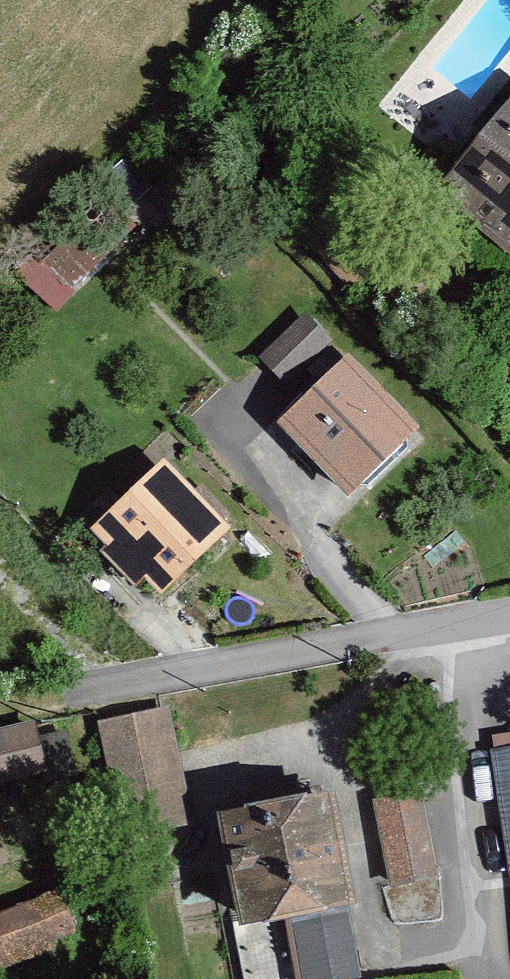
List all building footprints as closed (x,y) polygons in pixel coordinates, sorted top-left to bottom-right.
[(435,196),(509,254),(509,99),(435,196)] [(53,304),(78,290),(60,257),(35,271),(53,304)] [(266,358),(295,386),(341,341),(312,312),(266,358)] [(429,429),(356,354),(287,421),(360,496),(429,429)] [(174,457),(100,525),(170,602),(245,534),(174,457)] [(174,703),(104,716),(127,835),(197,822),(174,703)] [(0,727),(0,783),(50,772),(38,718),(0,727)] [(430,789),(381,797),(398,888),(446,879),(430,789)] [(345,795),(228,816),(249,935),(366,915),(345,795)] [(0,912),(0,961),(3,969),(73,942),(53,892),(0,912)]
